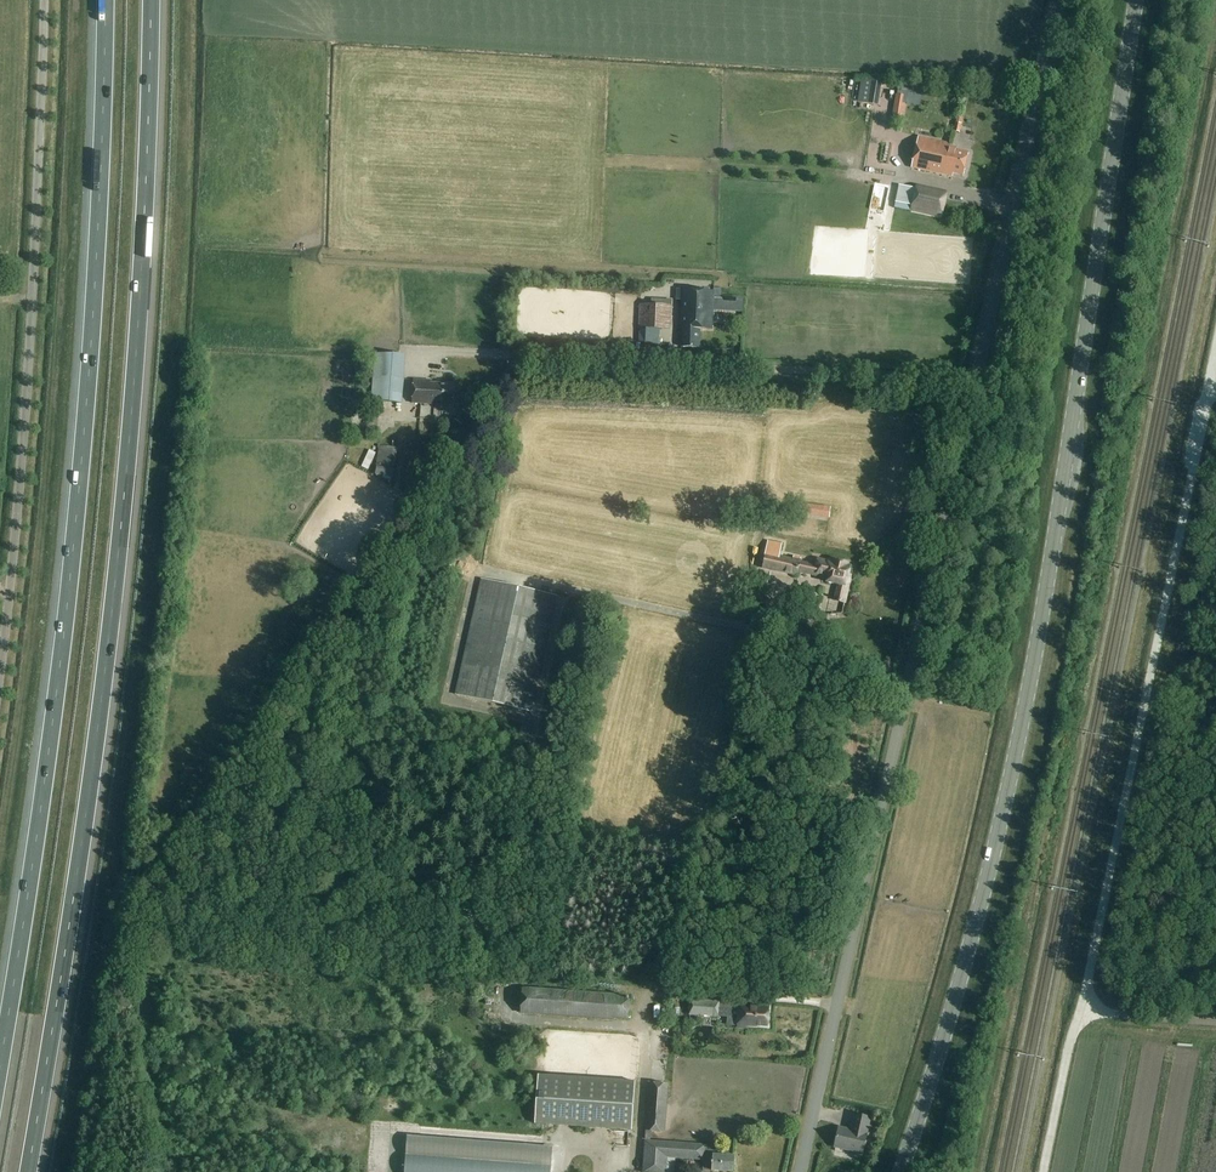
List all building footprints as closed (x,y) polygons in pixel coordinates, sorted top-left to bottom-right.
[(866,80),(866,102),(886,103),(886,80),(866,80)] [(898,84),(897,94),(905,95),(907,95),(908,85),(898,84)] [(892,121),(902,122),(906,96),(896,95),(892,121)] [(961,134),(962,125),(954,123),(952,132),(961,134)] [(892,135),(894,125),(886,124),(884,133),(892,135)] [(964,176),(969,153),(958,150),(958,148),(951,147),(952,145),(920,137),(913,168),(949,176),(950,173),(964,176)] [(892,198),(894,184),(883,183),(881,196),(892,198)] [(911,205),(910,212),(942,218),(947,192),(915,186),(915,188),(911,205)] [(683,291),(680,328),(683,328),(682,347),(700,349),(701,329),(712,330),(714,311),(739,312),(740,297),(714,296),(715,292),(683,291)] [(639,327),(670,329),(671,305),(641,303),(639,327)] [(339,377),(352,377),(352,359),(339,359),(339,377)] [(381,400),(403,400),(404,374),(408,374),(409,363),(393,363),(393,376),(382,376),(381,400)] [(453,405),(454,384),(430,383),(431,380),(413,379),(412,403),(453,405)] [(932,407),(933,400),(921,397),(920,404),(932,407)] [(432,421),(432,425),(420,425),(420,438),(439,438),(439,421),(432,421)] [(396,470),(399,448),(380,446),(377,467),(396,470)] [(830,519),(831,508),(802,505),(800,515),(830,519)] [(794,559),(780,556),(782,545),(769,542),(763,569),(797,576),(798,572),(816,576),(816,578),(827,580),(827,583),(838,586),(834,601),(845,603),(851,576),(850,576),(851,570),(848,569),(849,563),(828,559),(827,561),(818,559),(817,564),(801,560),(802,558),(794,557),(794,559)] [(531,712),(557,597),(482,579),(455,695),(531,712)] [(628,1020),(629,998),(522,992),(521,1014),(628,1020)] [(715,1009),(715,1001),(704,1001),(703,1008),(715,1009)] [(768,1026),(769,1010),(757,1009),(757,1008),(751,1007),(751,1005),(739,1004),(737,1028),(748,1028),(748,1026),(758,1027),(758,1025),(768,1026)] [(672,1036),(671,1027),(657,1027),(657,1036),(672,1036)] [(536,1123),(633,1130),(636,1081),(566,1076),(565,1076),(539,1074),(536,1123)] [(668,1085),(650,1083),(643,1171),(667,1171),(668,1158),(705,1161),(704,1170),(727,1171),(733,1171),(735,1156),(716,1155),(717,1146),(651,1141),(651,1132),(665,1133),(668,1085)] [(866,1134),(870,1118),(854,1114),(851,1130),(838,1128),(834,1147),(854,1151),(853,1153),(862,1155),(867,1134),(866,1134)] [(553,1147),(407,1136),(405,1171),(551,1171),(553,1147)]
